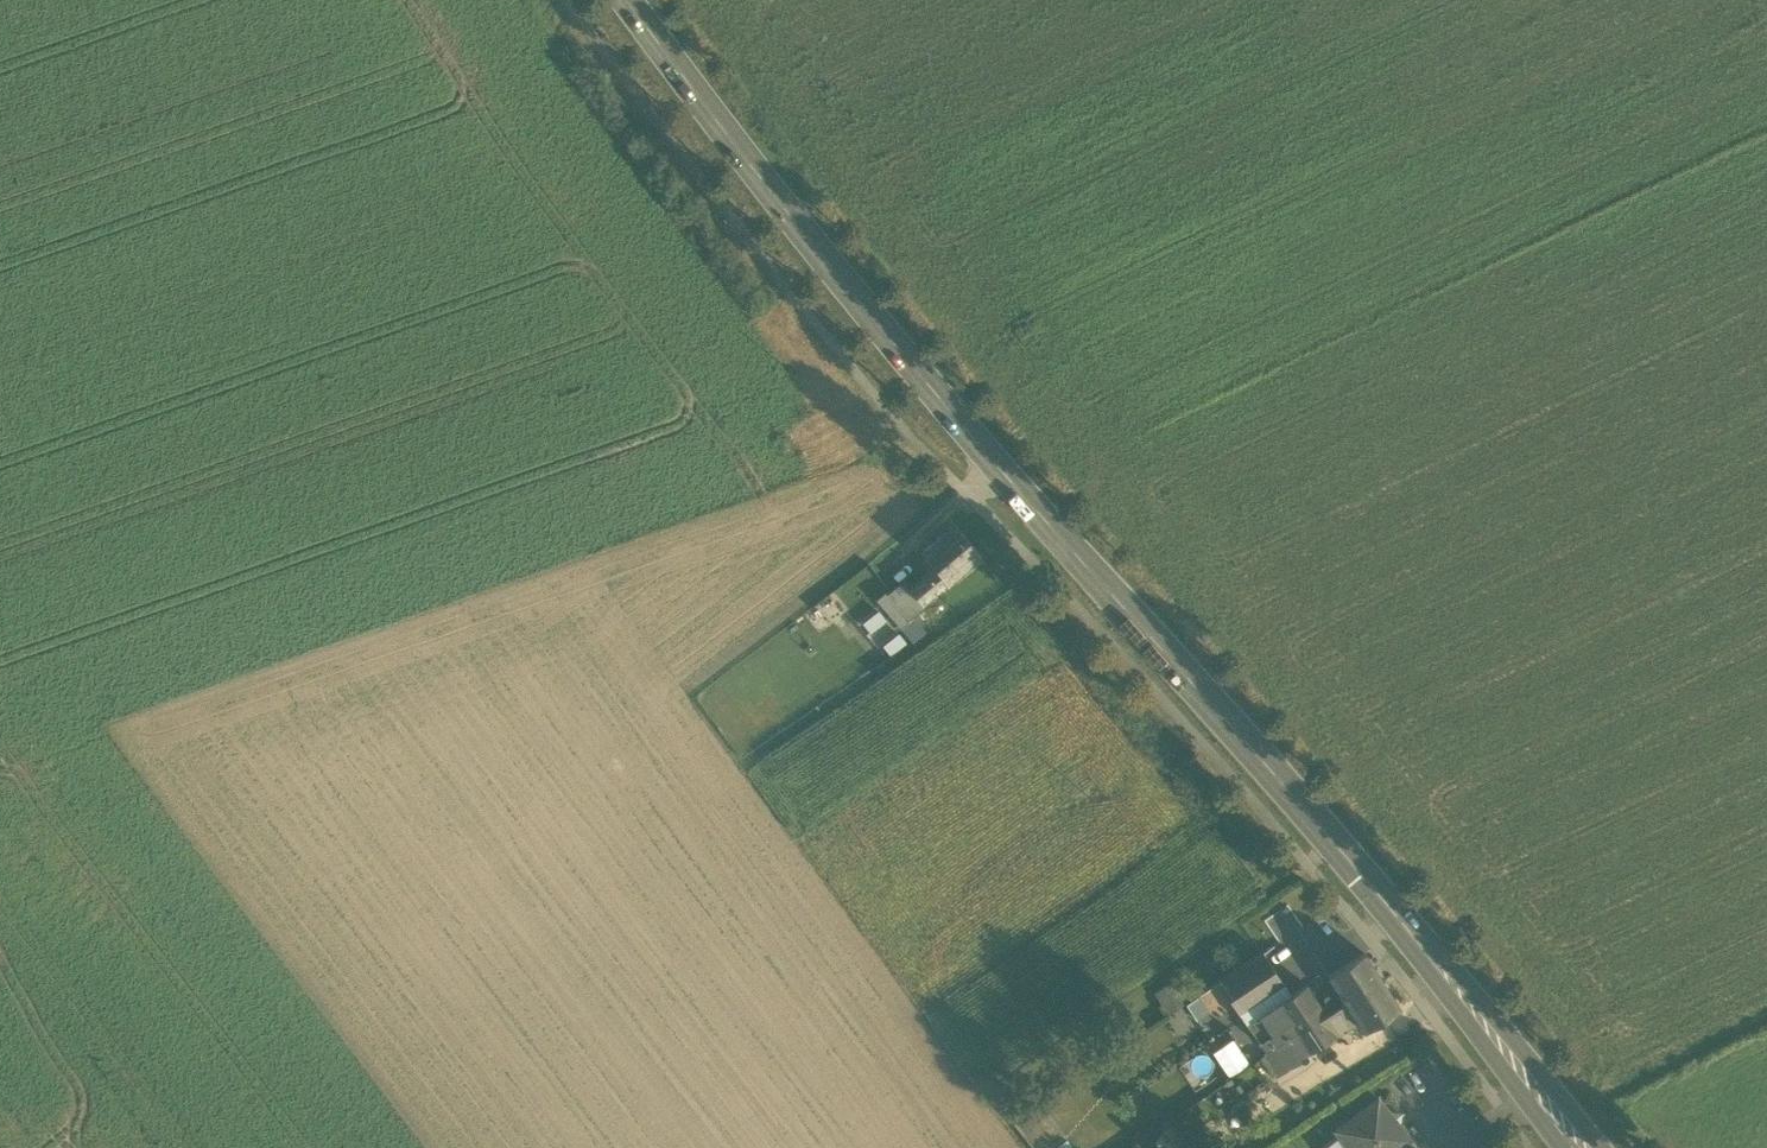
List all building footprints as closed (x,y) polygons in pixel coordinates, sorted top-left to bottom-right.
[(922,554),(933,567),(947,583),(948,585),(982,556),(955,525),(922,554)] [(923,604),(947,583),(933,567),(909,588),(923,604)] [(894,601),(908,616),(923,604),(909,588),(894,601)] [(861,622),(889,655),(908,639),(880,606),(861,622)] [(1218,982),(1239,1013),(1284,984),(1263,952),(1218,982)] [(1295,1035),(1326,1015),(1346,1002),(1381,979),(1364,952),(1328,976),(1340,994),(1336,997),(1330,994),(1325,997),(1326,1003),(1321,1006),(1306,984),(1290,994),(1246,1024),(1266,1054),(1267,1053),(1295,1035)] [(1154,992),(1168,1013),(1187,1001),(1173,979),(1154,992)] [(1381,979),(1346,1002),(1351,1010),(1358,1020),(1363,1028),(1398,1005),(1381,979)] [(1290,994),(1284,984),(1239,1013),(1246,1024),(1290,994)] [(1187,1004),(1196,1018),(1207,1011),(1198,997),(1187,1004)] [(1331,1023),(1351,1010),(1346,1002),(1326,1015),(1331,1023)] [(1358,1020),(1351,1010),(1331,1023),(1338,1033),(1358,1020)] [(1295,1035),(1306,1053),(1338,1033),(1331,1023),(1326,1015),(1295,1035)] [(1229,1028),(1207,1042),(1229,1075),(1251,1061),(1229,1028)] [(1253,1062),(1265,1080),(1306,1053),(1295,1035),(1267,1053),(1266,1054),(1253,1062)] [(1410,1140),(1399,1125),(1401,1112),(1388,1111),(1378,1097),(1335,1130),(1339,1135),(1349,1147),(1400,1147),(1410,1140)] [(1339,1135),(1322,1147),(1349,1147),(1339,1135)]
